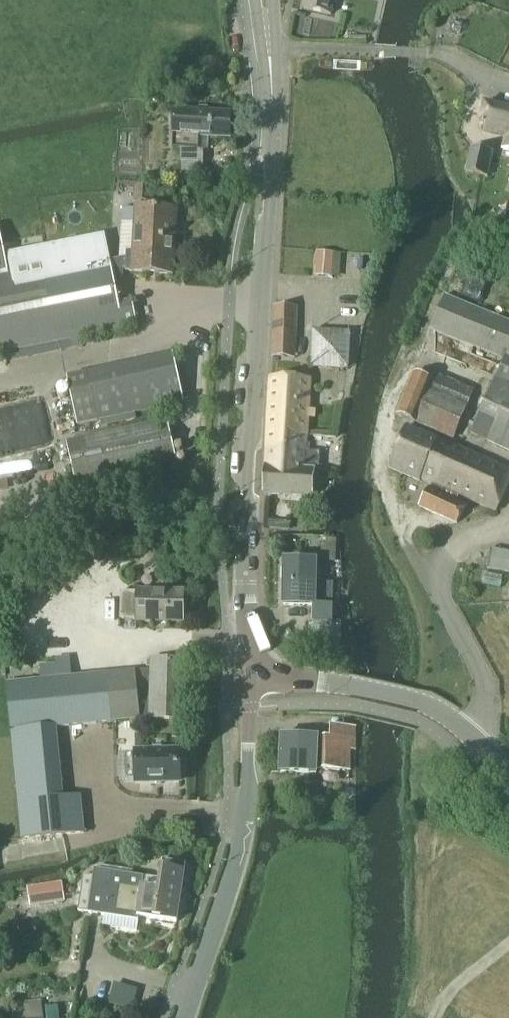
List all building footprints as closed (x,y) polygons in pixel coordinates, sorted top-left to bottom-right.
[(302,9),(331,15),(334,0),(304,0),(302,9)] [(479,122),(484,124),(483,131),(505,136),(502,149),(508,150),(508,109),(483,103),(479,122)] [(229,114),(173,114),(173,149),(180,149),(180,172),(202,173),(202,163),(201,163),(201,150),(197,150),(197,136),(207,136),(229,136),(229,114)] [(487,177),(492,150),(470,146),(465,172),(487,177)] [(232,167),(224,167),(224,179),(232,179),(232,167)] [(147,202),(147,185),(135,185),(135,202),(147,202)] [(134,224),(133,238),(173,240),(175,211),(135,208),(134,224)] [(3,351),(81,336),(122,328),(135,325),(130,301),(117,304),(114,288),(119,287),(120,271),(124,270),(124,272),(131,273),(171,275),(173,240),(133,238),(131,256),(120,259),(109,262),(106,250),(92,253),(89,239),(31,250),(7,255),(10,269),(7,270),(1,242),(0,236),(0,352),(3,351)] [(316,253),(314,277),(331,278),(333,254),(316,253)] [(443,295),(429,328),(502,358),(495,376),(469,434),(485,441),(508,452),(508,322),(443,295)] [(294,359),(295,333),(296,308),(273,307),(272,332),(271,358),(294,359)] [(331,330),(329,367),(346,367),(348,366),(349,334),(346,331),(331,330)] [(84,374),(63,378),(73,425),(94,421),(100,419),(134,412),(180,402),(170,354),(84,374)] [(431,381),(413,374),(395,415),(452,438),(472,391),(433,375),(431,381)] [(285,434),(305,435),(309,380),(270,378),(266,448),(284,449),(285,434)] [(74,482),(174,459),(164,418),(64,442),(74,482)] [(405,427),(387,469),(417,482),(419,479),(429,483),(418,507),(457,524),(466,505),(439,493),(441,488),(495,511),(508,479),(508,470),(477,456),(457,447),(456,449),(405,427)] [(305,450),(305,435),(285,434),(284,449),(266,448),(263,495),(265,495),(312,498),(313,471),(318,471),(319,451),(305,450)] [(321,546),(321,563),(335,564),(336,546),(321,546)] [(489,548),(485,568),(508,573),(508,552),(489,548)] [(314,595),(332,595),(332,583),(323,583),(324,570),(315,569),(315,562),(283,561),(283,584),(315,585),(314,595)] [(331,627),(332,595),(314,595),(315,585),(283,584),(282,606),(313,607),(312,627),(309,627),(309,640),(340,640),(340,627),(331,627)] [(182,623),(183,590),(135,590),(135,592),(119,592),(119,620),(135,620),(135,623),(182,623)] [(41,680),(5,684),(20,839),(81,833),(78,797),(58,799),(51,728),(138,719),(133,671),(71,677),(69,659),(55,660),(55,665),(39,666),(41,680)] [(149,670),(133,671),(138,719),(147,720),(149,720),(183,721),(185,661),(149,660),(149,670)] [(280,737),(280,773),(316,773),(316,771),(349,771),(349,749),(355,749),(355,739),(355,726),(354,726),(329,726),(329,737),(280,737)] [(133,783),(178,781),(177,750),(132,752),(133,783)] [(82,877),(77,914),(102,917),(101,927),(134,931),(136,917),(175,923),(183,863),(160,860),(158,878),(111,872),(93,869),(91,878),(82,877)] [(62,882),(26,887),(29,907),(65,901),(62,882)] [(10,1007),(11,1017),(42,1017),(41,1004),(10,1007)]
